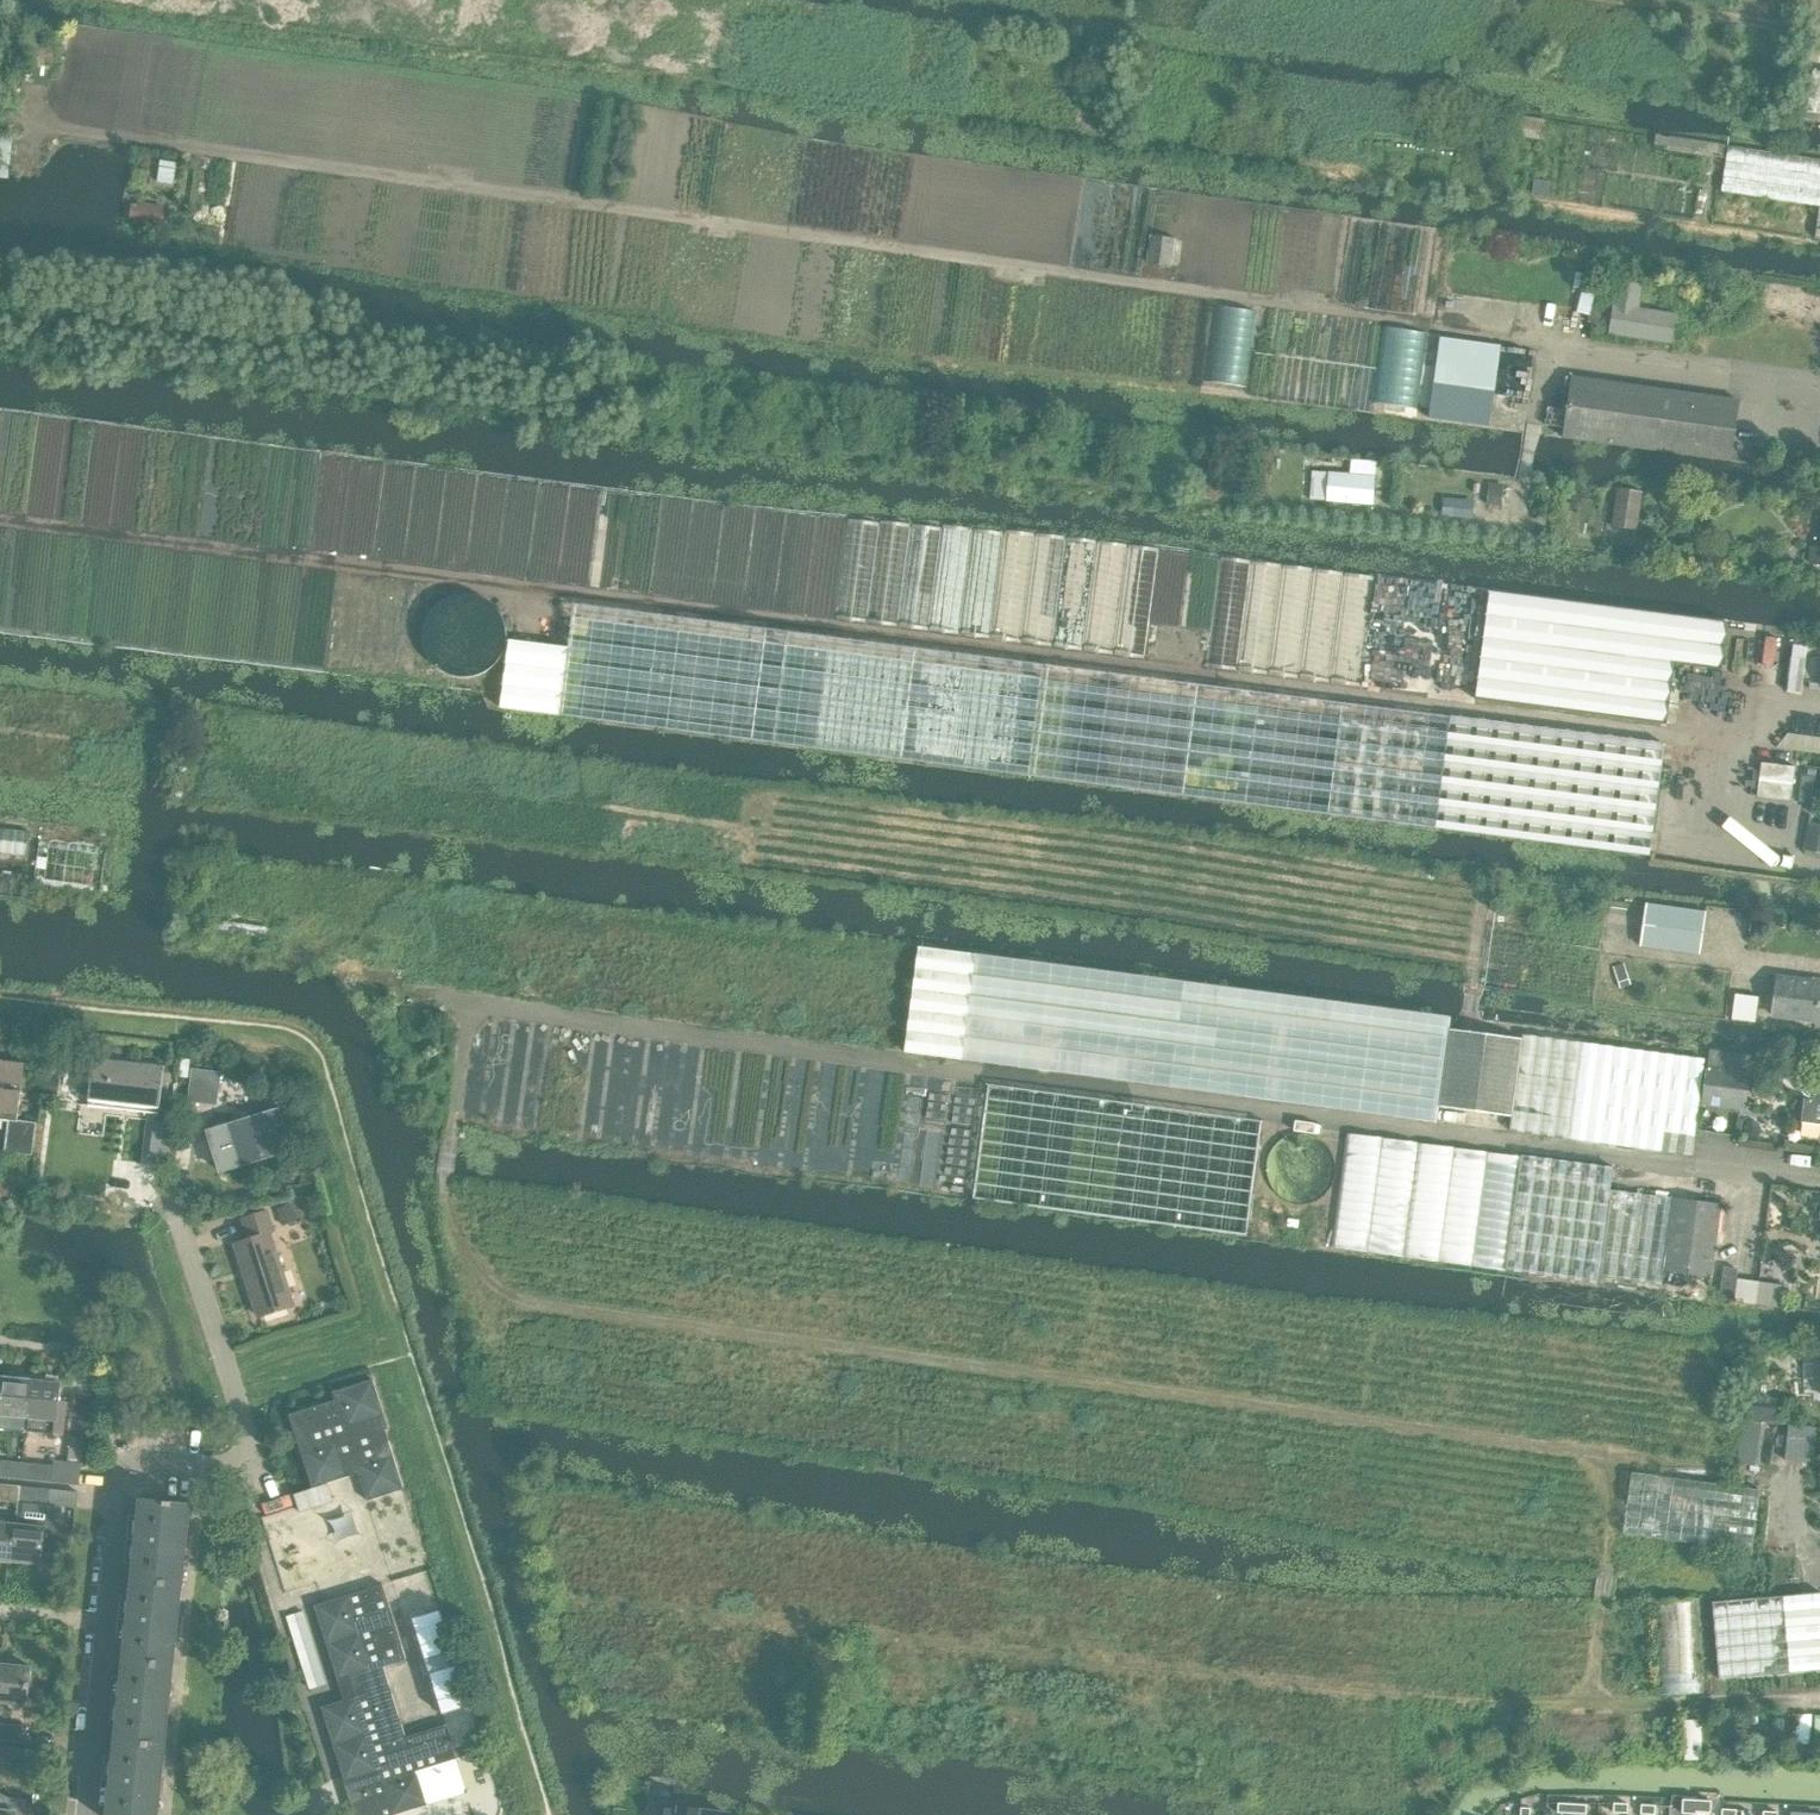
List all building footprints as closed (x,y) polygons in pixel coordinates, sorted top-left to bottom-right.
[(1815,71),(1809,112),(1819,114),(1819,72),(1815,71)] [(1729,148),(1723,192),(1819,206),(1819,161),(1729,148)] [(161,160),(158,183),(174,185),(177,163),(161,160)] [(1534,180),(1532,196),(1547,198),(1550,182),(1534,180)] [(132,203),(129,220),(135,221),(134,223),(160,228),(164,206),(138,202),(137,204),(132,203)] [(1148,263),(1171,266),(1175,239),(1151,236),(1148,263)] [(1576,272),(1574,288),(1580,289),(1590,290),(1592,274),(1576,272)] [(1641,286),(1617,282),(1609,335),(1671,345),(1676,316),(1637,310),(1641,286)] [(1590,307),(1588,322),(1603,324),(1605,309),(1590,307)] [(1574,379),(1566,439),(1731,461),(1739,401),(1574,379)] [(1433,384),(1428,419),(1488,427),(1493,393),(1433,384)] [(1311,497),(1374,503),(1376,474),(1313,469),(1311,497)] [(1489,484),(1487,504),(1500,505),(1502,486),(1489,484)] [(1618,489),(1613,526),(1636,529),(1641,492),(1618,489)] [(1474,502),(1444,500),(1442,514),(1473,517),(1474,502)] [(1819,564),(1819,549),(1812,548),(1810,563),(1819,564)] [(1490,591),(1475,699),(1666,724),(1674,664),(1721,670),(1728,622),(1490,591)] [(568,649),(560,716),(1033,775),(1648,854),(1649,854),(1663,743),(573,603),(568,649)] [(508,642),(500,708),(560,716),(568,649),(508,642)] [(1761,763),(1757,796),(1790,800),(1793,784),(1795,768),(1767,764),(1761,763)] [(1801,775),(1798,801),(1813,803),(1816,777),(1801,775)] [(1804,850),(1819,852),(1819,825),(1808,823),(1804,850)] [(25,856),(28,832),(0,829),(0,853),(25,856)] [(1611,901),(1609,914),(1624,916),(1626,903),(1611,901)] [(1640,947),(1701,954),(1706,911),(1646,904),(1640,947)] [(1450,1017),(919,947),(905,1051),(1435,1122),(1436,1117),(1438,1105),(1449,1028),(1450,1017)] [(1613,967),(1620,987),(1631,984),(1624,964),(1613,967)] [(1774,1014),(1819,1020),(1819,982),(1778,977),(1774,1014)] [(1736,992),(1732,1014),(1756,1017),(1759,995),(1736,992)] [(1521,1038),(1449,1028),(1438,1105),(1510,1115),(1521,1038)] [(1584,1041),(1522,1032),(1521,1038),(1510,1115),(1508,1128),(1692,1153),(1699,1105),(1700,1089),(1704,1058),(1641,1049),(1584,1041)] [(1753,1055),(1710,1050),(1704,1090),(1700,1089),(1699,1105),(1706,1106),(1707,1104),(1745,1109),(1753,1055)] [(94,1058),(88,1106),(89,1106),(158,1114),(159,1114),(162,1090),(164,1073),(165,1066),(94,1058)] [(37,1121),(18,1119),(25,1062),(0,1059),(0,1118),(8,1119),(4,1150),(32,1154),(37,1121)] [(59,1077),(60,1066),(46,1065),(43,1094),(58,1096),(61,1077),(59,1077)] [(193,1070),(190,1101),(217,1104),(220,1073),(193,1070)] [(1263,1118),(990,1079),(973,1193),(1247,1232),(1263,1118)] [(1812,1079),(1808,1079),(1804,1082),(1802,1086),(1802,1090),(1805,1094),(1809,1096),(1809,1099),(1805,1099),(1802,1120),(1819,1123),(1819,1080),(1812,1079)] [(221,1127),(209,1130),(211,1139),(222,1172),(292,1151),(278,1108),(221,1127)] [(155,1121),(150,1159),(166,1160),(169,1161),(173,1123),(171,1123),(155,1121)] [(1748,1122),(1744,1127),(1746,1134),(1751,1137),(1757,1136),(1761,1131),(1759,1124),(1755,1121),(1748,1122)] [(1339,1170),(1339,1169),(1339,1162),(1337,1156),(1334,1149),(1328,1142),(1323,1137),(1315,1133),(1306,1130),(1298,1130),(1286,1133),(1277,1137),(1272,1142),(1268,1147),(1264,1154),(1262,1162),(1261,1170),(1262,1176),(1264,1183),(1267,1190),(1273,1197),(1280,1203),(1287,1206),(1293,1208),(1302,1208),(1308,1208),(1316,1205),(1322,1202),(1327,1197),(1332,1193),(1335,1186),(1338,1179),(1339,1170)] [(1522,1155),(1348,1130),(1332,1243),(1598,1281),(1599,1274),(1662,1283),(1664,1269),(1674,1198),(1611,1188),(1614,1166),(1522,1153),(1522,1155)] [(1674,1198),(1664,1269),(1711,1275),(1721,1204),(1674,1198)] [(277,1208),(283,1224),(296,1220),(291,1203),(277,1208)] [(235,1245),(254,1302),(259,1318),(294,1306),(289,1291),(271,1234),(274,1233),(267,1211),(242,1219),(249,1241),(235,1245)] [(1724,1267),(1719,1298),(1733,1300),(1737,1269),(1724,1267)] [(0,1394),(0,1429),(25,1431),(31,1375),(20,1374),(19,1380),(2,1378),(0,1394)] [(31,1375),(25,1431),(63,1435),(67,1403),(58,1402),(59,1384),(41,1382),(41,1376),(31,1375)] [(335,1400),(290,1415),(313,1488),(350,1476),(348,1472),(357,1469),(359,1473),(368,1501),(404,1489),(386,1431),(390,1429),(373,1379),(333,1393),(335,1400)] [(1744,1420),(1773,1423),(1776,1402),(1747,1399),(1744,1420)] [(1789,1426),(1786,1460),(1814,1462),(1817,1428),(1789,1426)] [(2,1460),(0,1474),(0,1477),(20,1479),(22,1462),(2,1460)] [(22,1462),(20,1479),(52,1482),(77,1485),(79,1469),(79,1464),(54,1462),(54,1466),(22,1462)] [(1631,1472),(1622,1533),(1751,1551),(1759,1490),(1631,1472)] [(0,1484),(0,1501),(18,1502),(19,1486),(0,1484)] [(328,1484),(294,1494),(298,1506),(300,1512),(334,1502),(328,1484)] [(51,1489),(19,1486),(18,1502),(49,1505),(51,1489)] [(141,1500),(133,1580),(133,1581),(181,1586),(189,1505),(141,1500)] [(11,1561),(41,1564),(44,1530),(55,1531),(57,1506),(19,1503),(16,1525),(15,1525),(11,1561)] [(11,1561),(15,1525),(0,1523),(0,1560),(11,1561)] [(133,1581),(125,1660),(125,1661),(173,1666),(181,1586),(133,1581)] [(345,1782),(344,1782),(355,1814),(395,1814),(468,1792),(446,1724),(406,1736),(384,1667),(406,1660),(382,1584),(314,1605),(338,1681),(339,1681),(345,1698),(321,1706),(345,1782)] [(1720,1678),(1819,1668),(1819,1591),(1713,1602),(1720,1678)] [(442,1624),(417,1632),(442,1714),(468,1706),(470,1706),(444,1624),(442,1624)] [(0,1672),(0,1702),(26,1704),(30,1668),(12,1666),(12,1661),(1,1660),(0,1672)] [(173,1666),(125,1661),(117,1741),(164,1746),(173,1666)] [(1792,1715),(1790,1753),(1810,1754),(1812,1716),(1792,1715)] [(1700,1720),(1684,1720),(1684,1760),(1701,1759),(1700,1720)] [(24,1742),(26,1725),(0,1723),(0,1740),(24,1742)] [(109,1814),(157,1814),(164,1746),(117,1741),(109,1814)] [(21,1767),(23,1750),(0,1748),(0,1764),(21,1767)] [(1720,1749),(1719,1761),(1735,1762),(1735,1749),(1720,1749)] [(1432,1777),(1432,1786),(1441,1786),(1441,1777),(1432,1777)] [(26,1800),(5,1798),(4,1797),(0,1797),(0,1814),(24,1814),(26,1800)] [(1683,1799),(1682,1813),(1696,1814),(1696,1812),(1697,1800),(1683,1799)] [(1697,1800),(1696,1812),(1710,1812),(1711,1801),(1697,1800)] [(1572,1805),(1558,1804),(1557,1813),(1572,1814),(1572,1805)] [(1628,1805),(1613,1804),(1613,1813),(1627,1814),(1628,1805)] [(1586,1805),(1572,1805),(1572,1814),(1586,1814),(1586,1805)] [(1641,1805),(1640,1814),(1643,1814),(1655,1814),(1655,1806),(1641,1805)]
